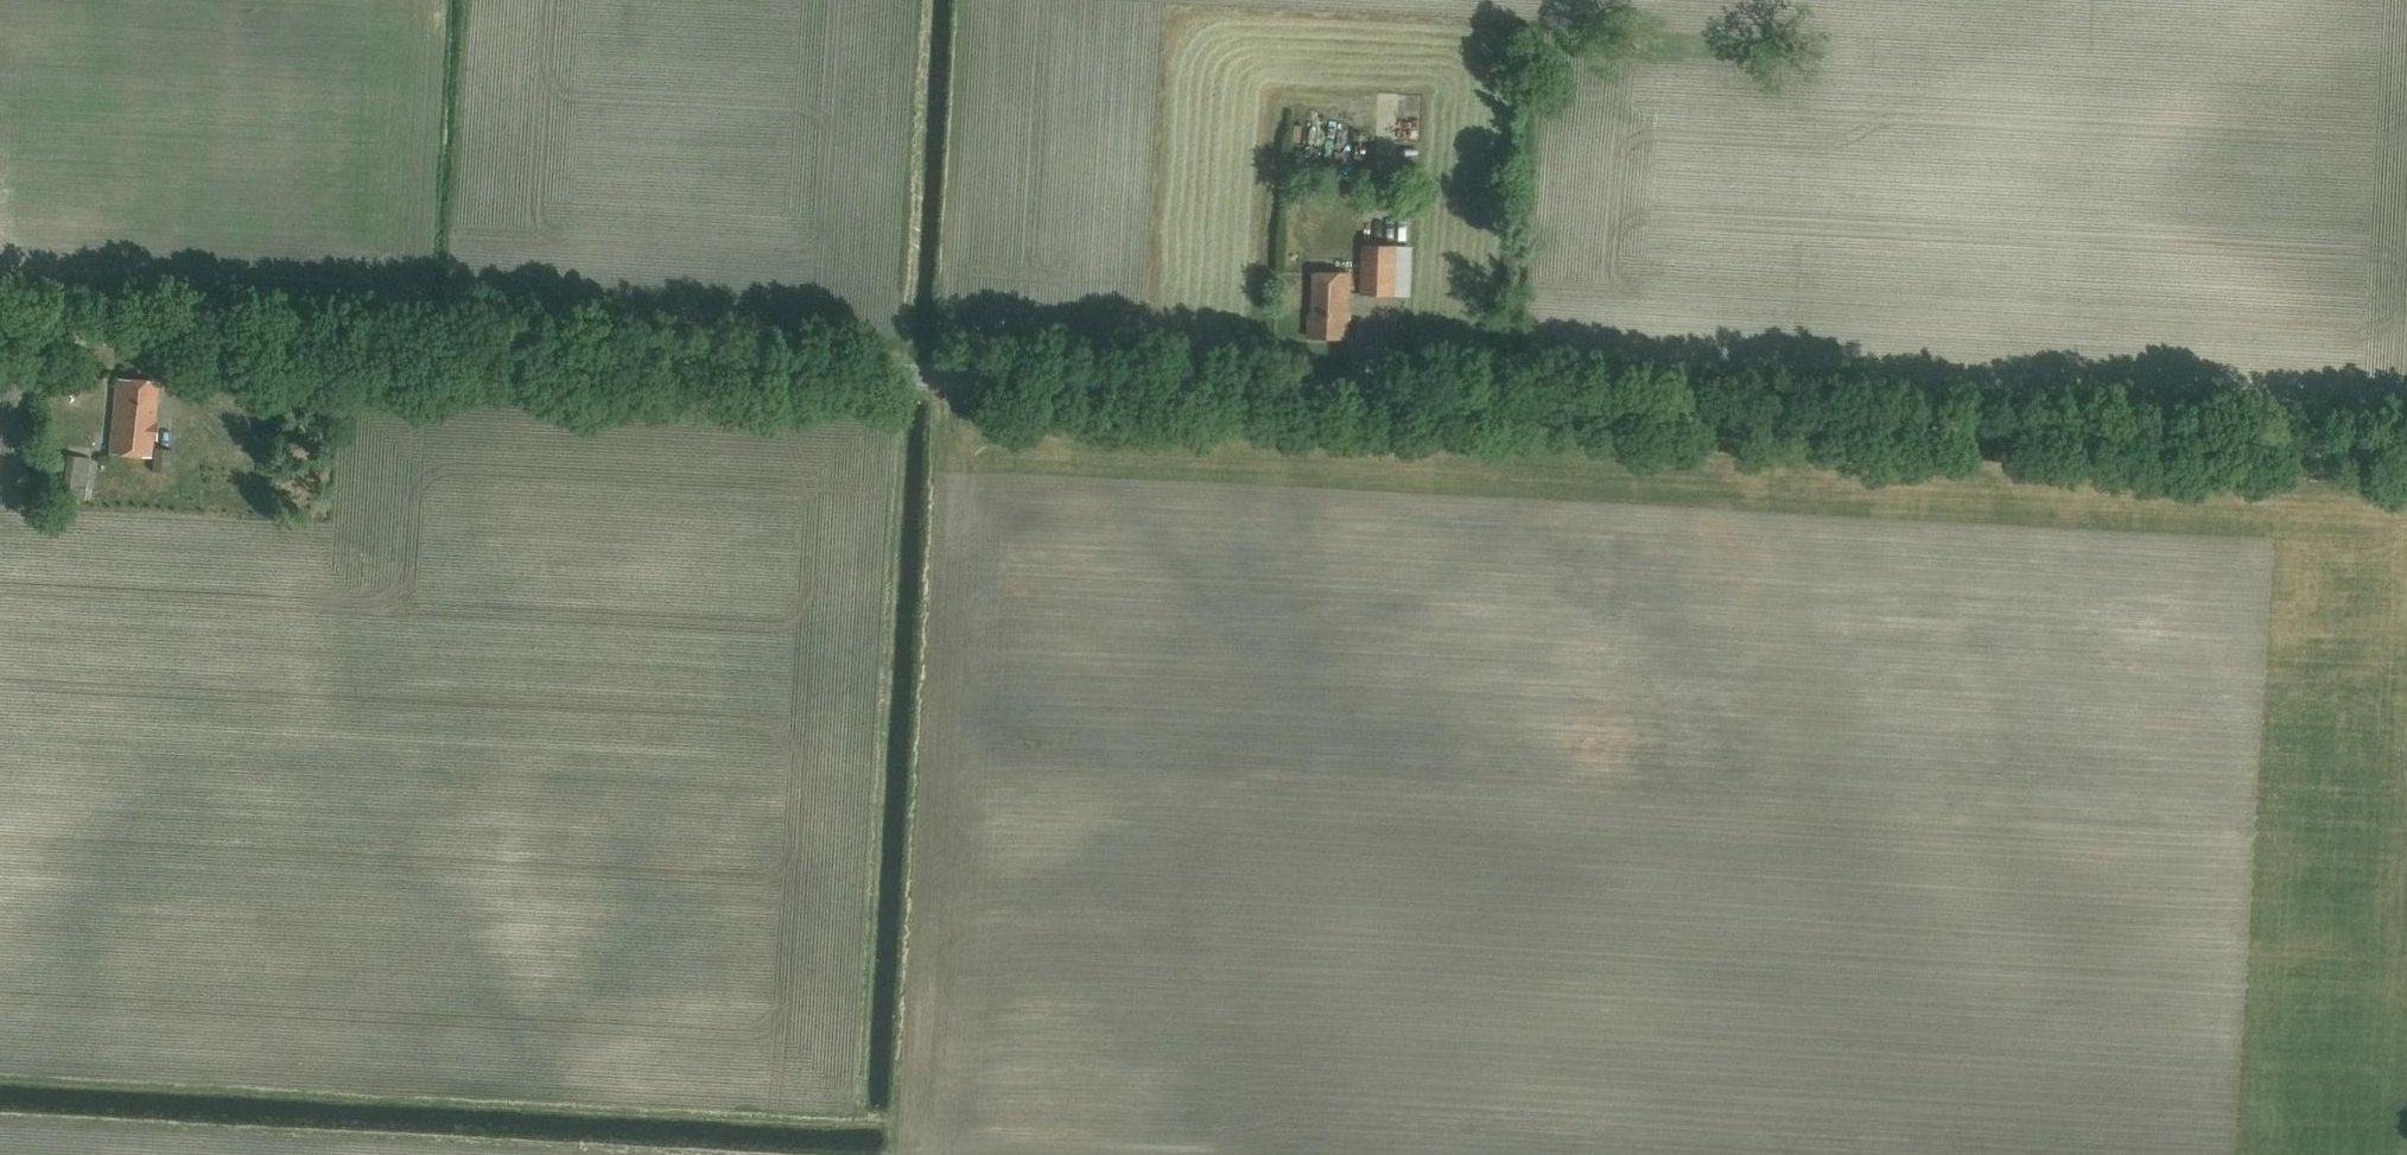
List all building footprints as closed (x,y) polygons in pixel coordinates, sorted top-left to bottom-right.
[(1397,247),(1363,245),(1360,293),(1394,295),(1397,247)] [(1307,337),(1347,338),(1348,274),(1313,273),(1312,315),(1308,315),(1307,337)] [(112,453),(152,457),(154,437),(157,437),(159,425),(156,425),(160,382),(119,379),(112,453)] [(173,449),(156,448),(154,472),(171,473),(173,449)] [(91,458),(68,455),(63,497),(86,500),(91,458)]
